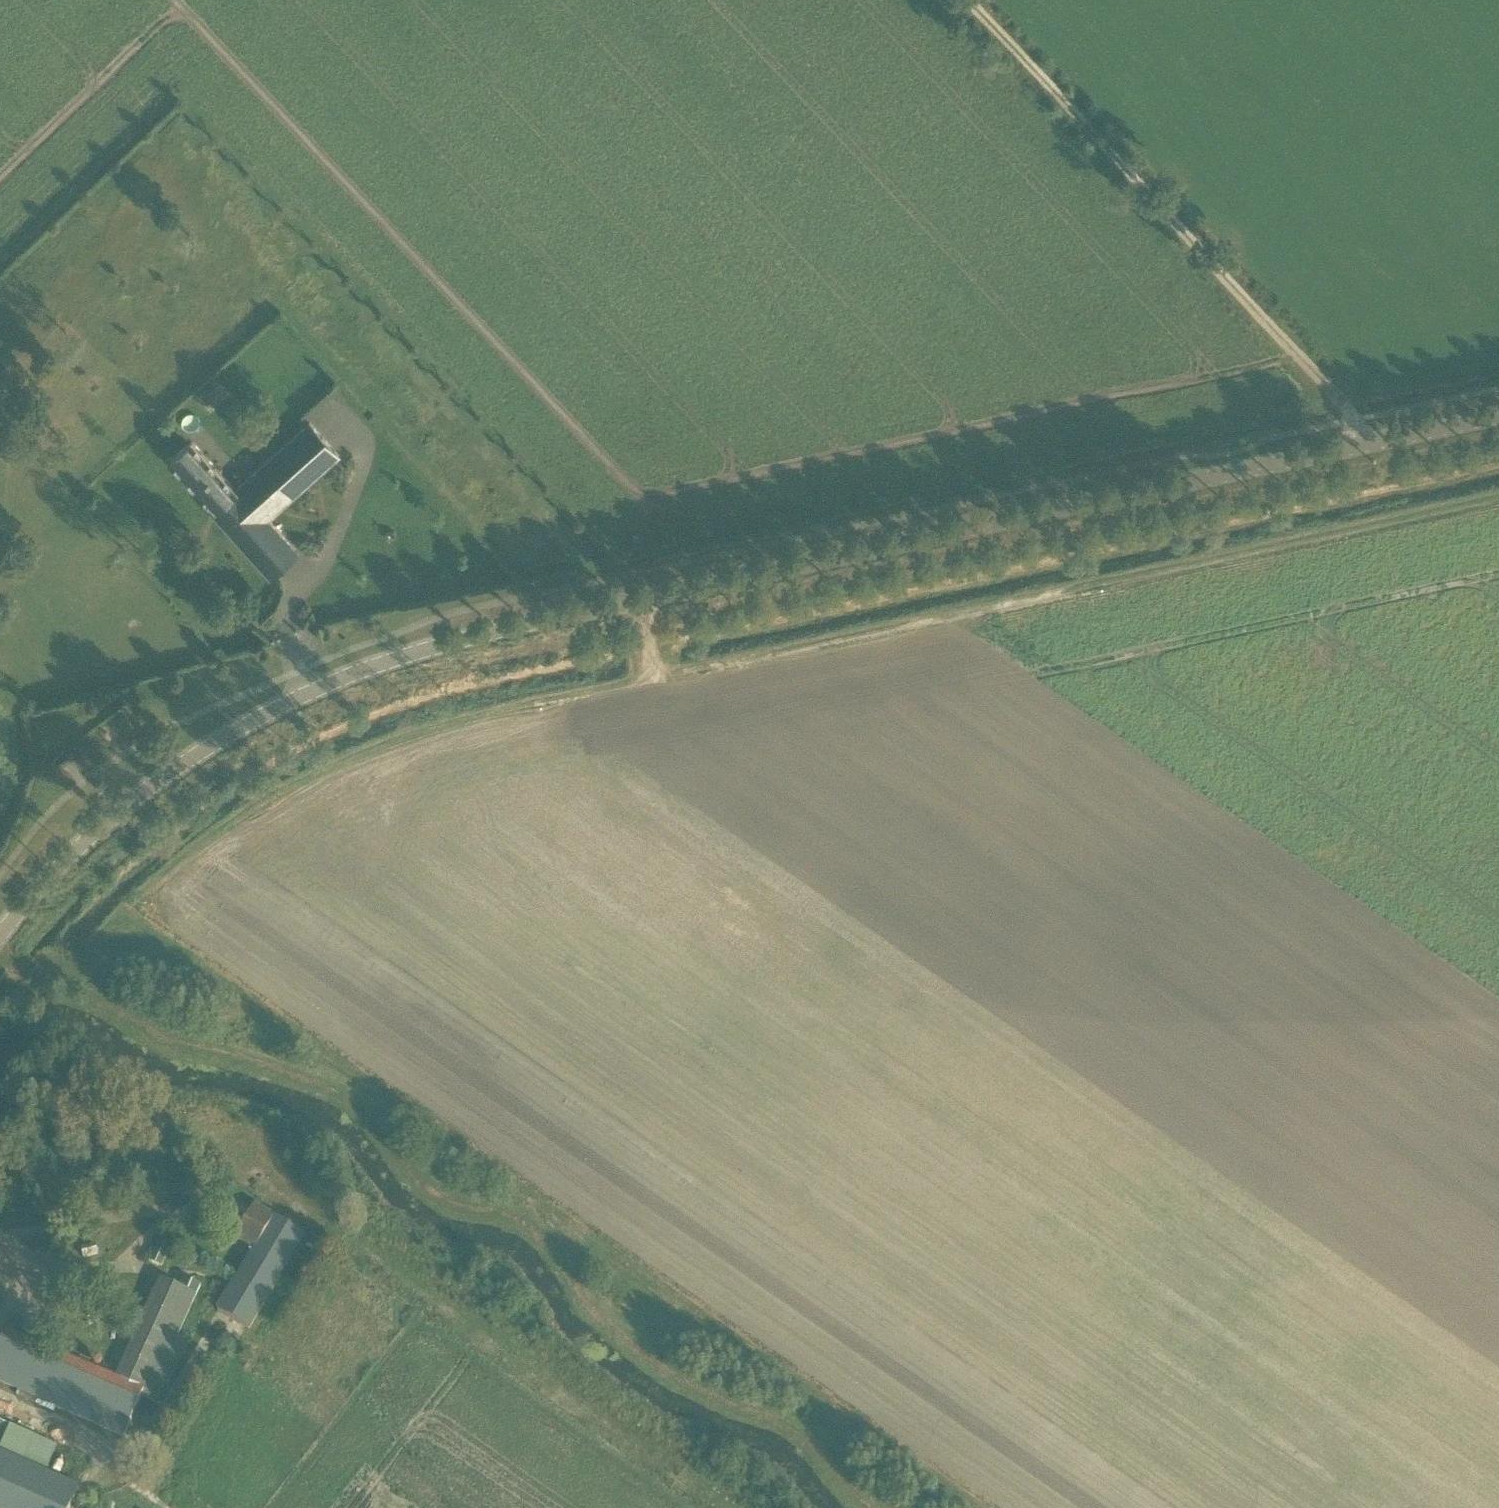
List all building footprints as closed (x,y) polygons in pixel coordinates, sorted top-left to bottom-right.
[(215,508),(212,511),(271,575),(298,551),(268,518),(339,455),(310,422),(236,489),(192,440),(171,459),(215,508)] [(255,1249),(257,1245),(260,1247),(277,1218),(254,1205),(235,1237),(255,1249)] [(277,1218),(260,1247),(257,1245),(255,1249),(218,1311),(249,1329),(305,1235),(277,1218)] [(160,1279),(115,1379),(6,1332),(0,1346),(0,1381),(124,1437),(142,1397),(157,1404),(165,1387),(168,1389),(189,1342),(178,1337),(201,1285),(184,1278),(180,1288),(160,1279)] [(0,1452),(0,1507),(69,1507),(78,1487),(0,1452)]
